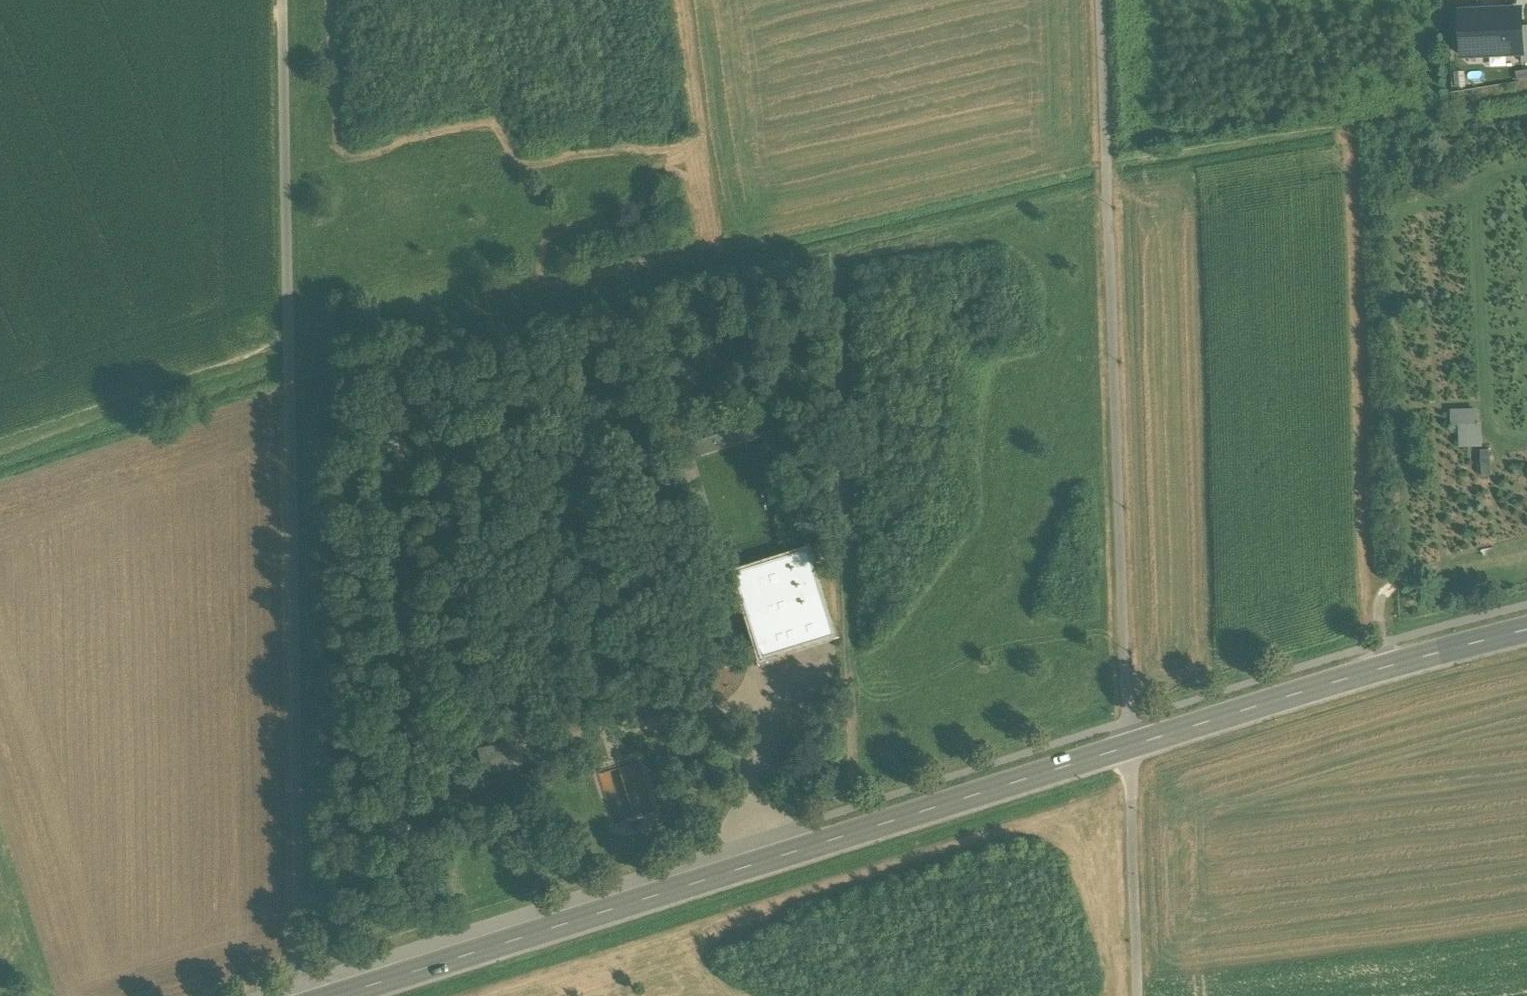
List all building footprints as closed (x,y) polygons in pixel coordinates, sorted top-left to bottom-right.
[(1522,10),(1461,12),(1463,57),(1524,55),(1523,27),(1522,10)] [(1461,423),(1461,447),(1482,446),(1482,408),(1452,408),(1452,423),(1461,423)] [(1482,451),(1484,474),(1493,473),(1491,450),(1482,451)] [(807,551),(733,574),(760,660),(834,637),(807,551)] [(505,745),(479,750),(484,776),(510,771),(505,745)] [(643,759),(596,773),(611,826),(658,812),(643,759)]
